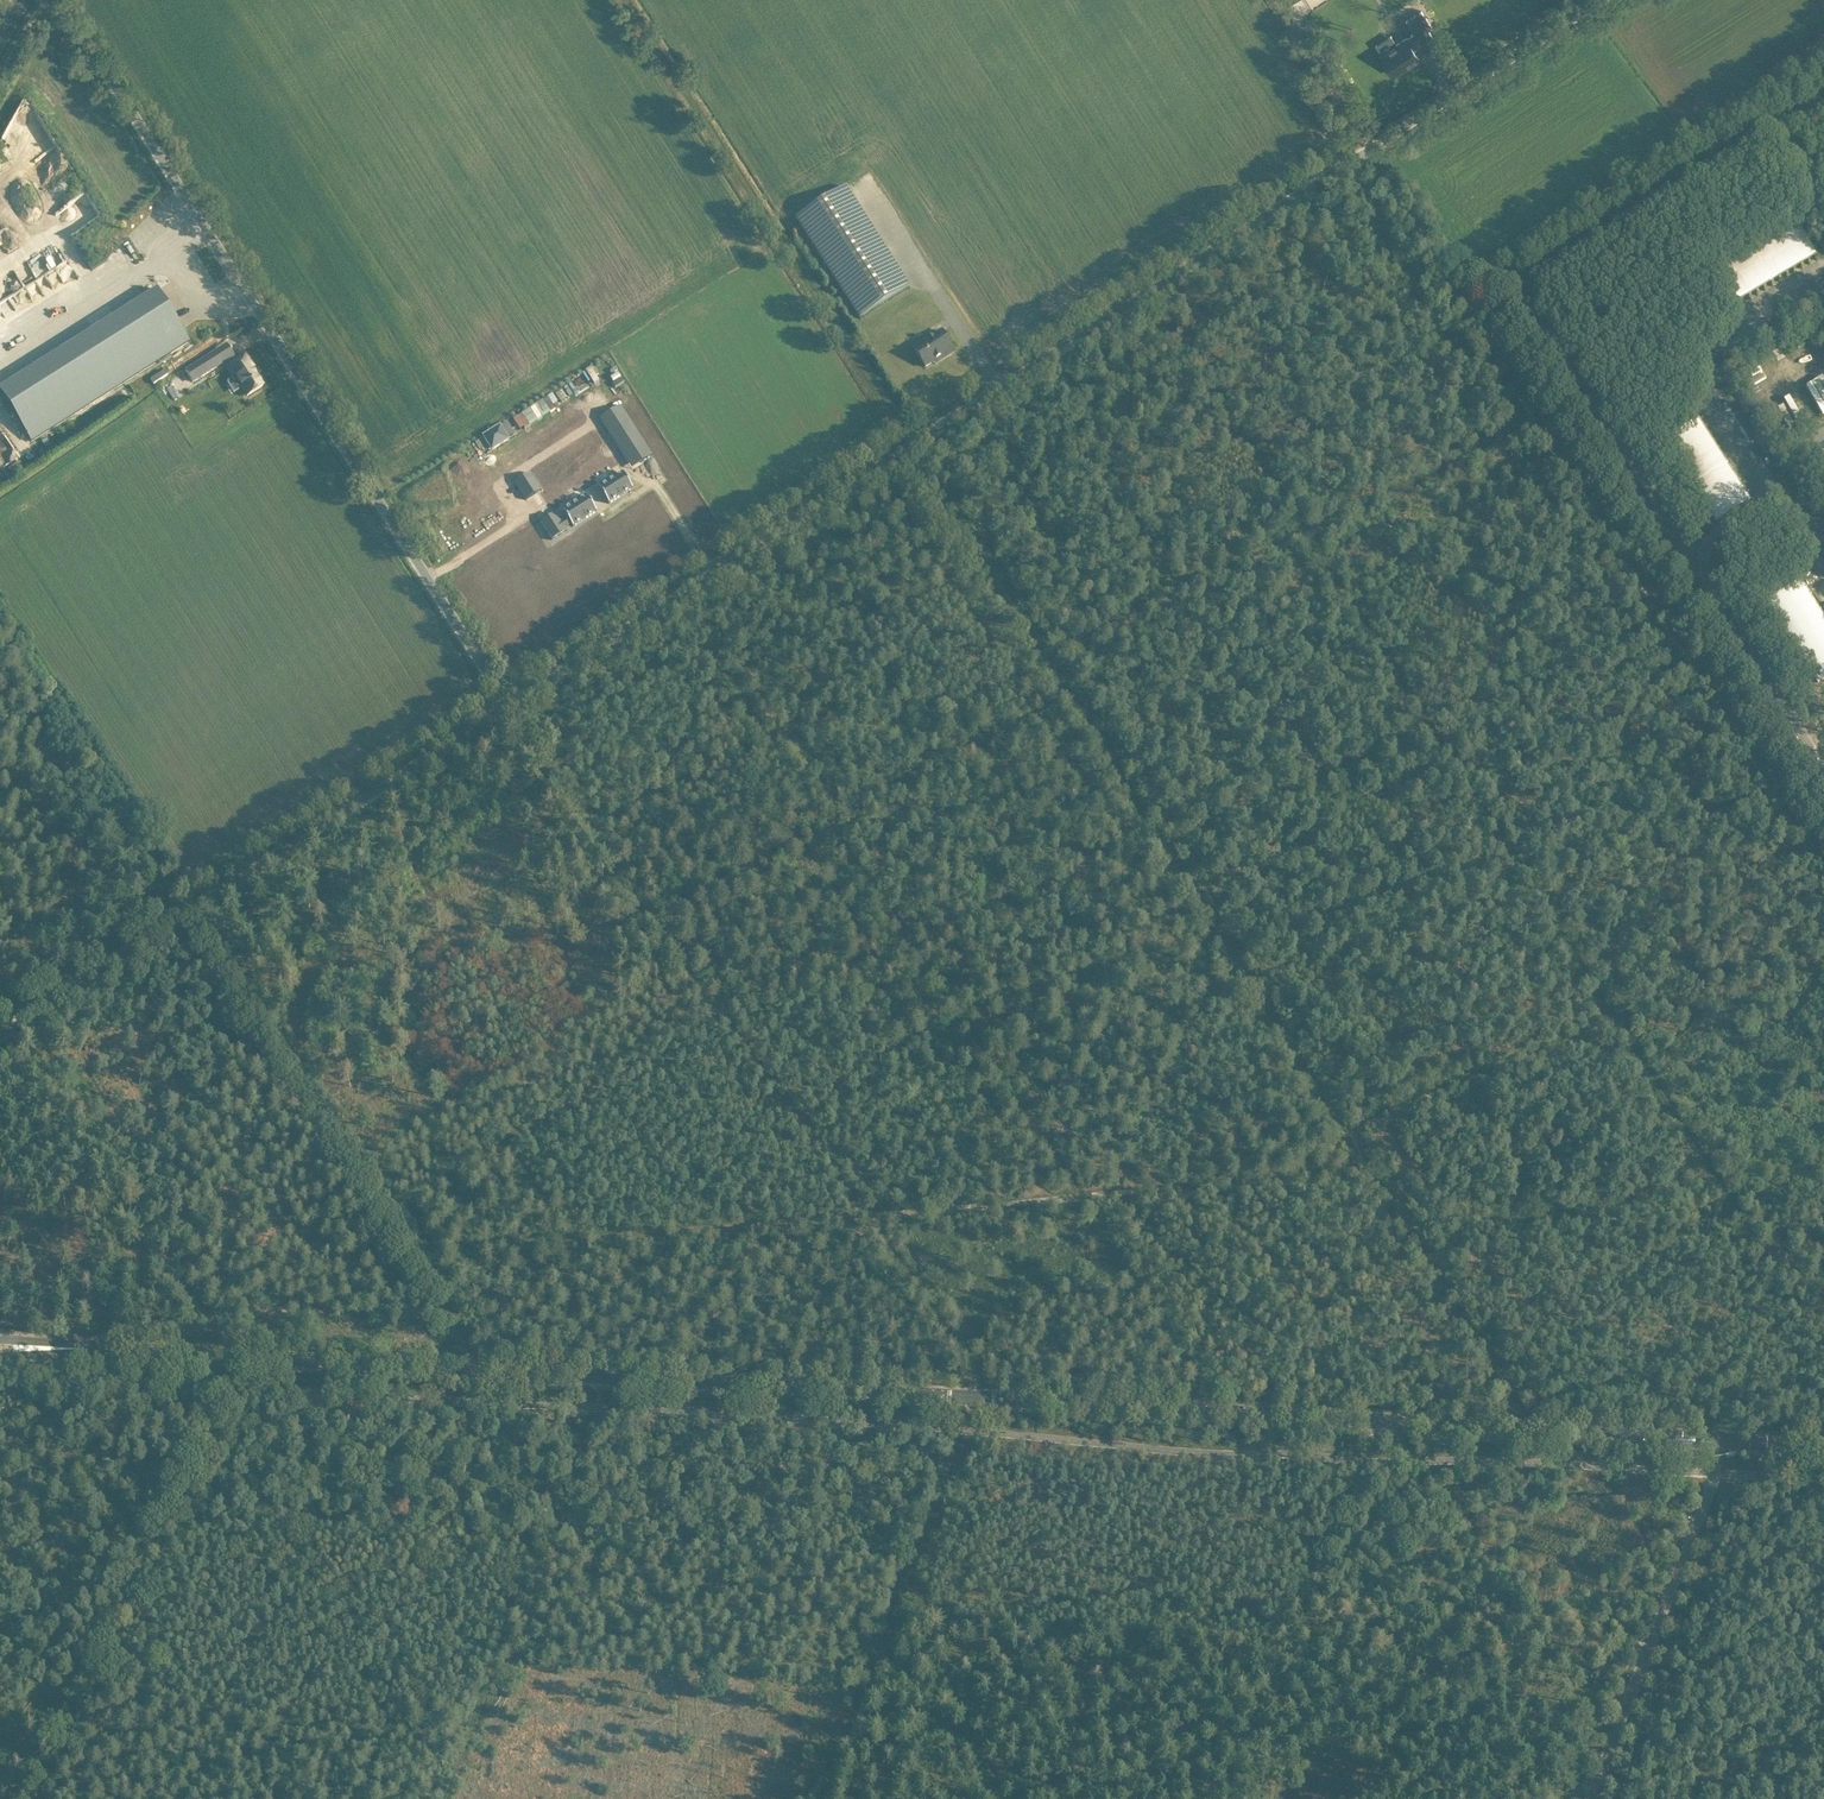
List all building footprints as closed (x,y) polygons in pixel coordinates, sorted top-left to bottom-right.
[(1382,54),(1381,54),(1394,74),(1406,66),(1419,57),(1418,55),(1414,49),(1433,36),(1428,28),(1432,25),(1422,10),(1406,21),(1414,32),(1397,43),(1382,54)] [(860,319),(911,287),(847,187),(796,219),(860,319)] [(1713,270),(1733,304),(1815,256),(1795,221),(1713,270)] [(47,262),(46,261),(21,268),(25,280),(69,267),(66,256),(47,262)] [(190,341),(157,289),(0,389),(0,392),(31,441),(190,341)] [(942,331),(914,349),(926,367),(938,359),(940,361),(955,351),(942,331)] [(217,351),(186,371),(193,382),(224,362),(217,351)] [(245,355),(227,366),(233,377),(234,376),(241,387),(247,396),(263,386),(252,368),(253,368),(245,355)] [(586,370),(591,385),(602,382),(597,367),(586,370)] [(523,430),(562,407),(555,394),(516,417),(523,430)] [(621,406),(601,419),(626,459),(636,453),(642,463),(653,456),(621,406)] [(1699,420),(1665,442),(1716,522),(1750,501),(1699,420)] [(509,439),(501,426),(484,437),(493,450),(509,439)] [(587,452),(596,447),(593,442),(584,447),(587,452)] [(609,479),(599,485),(601,488),(600,489),(610,504),(633,489),(624,473),(611,482),(609,479)] [(530,474),(516,483),(527,500),(541,491),(530,474)] [(556,513),(541,523),(553,540),(567,531),(566,529),(572,525),(574,528),(598,512),(588,496),(563,512),(568,519),(562,523),(556,513)] [(1801,581),(1767,603),(1818,683),(1823,679),(1823,618),(1801,581)]
